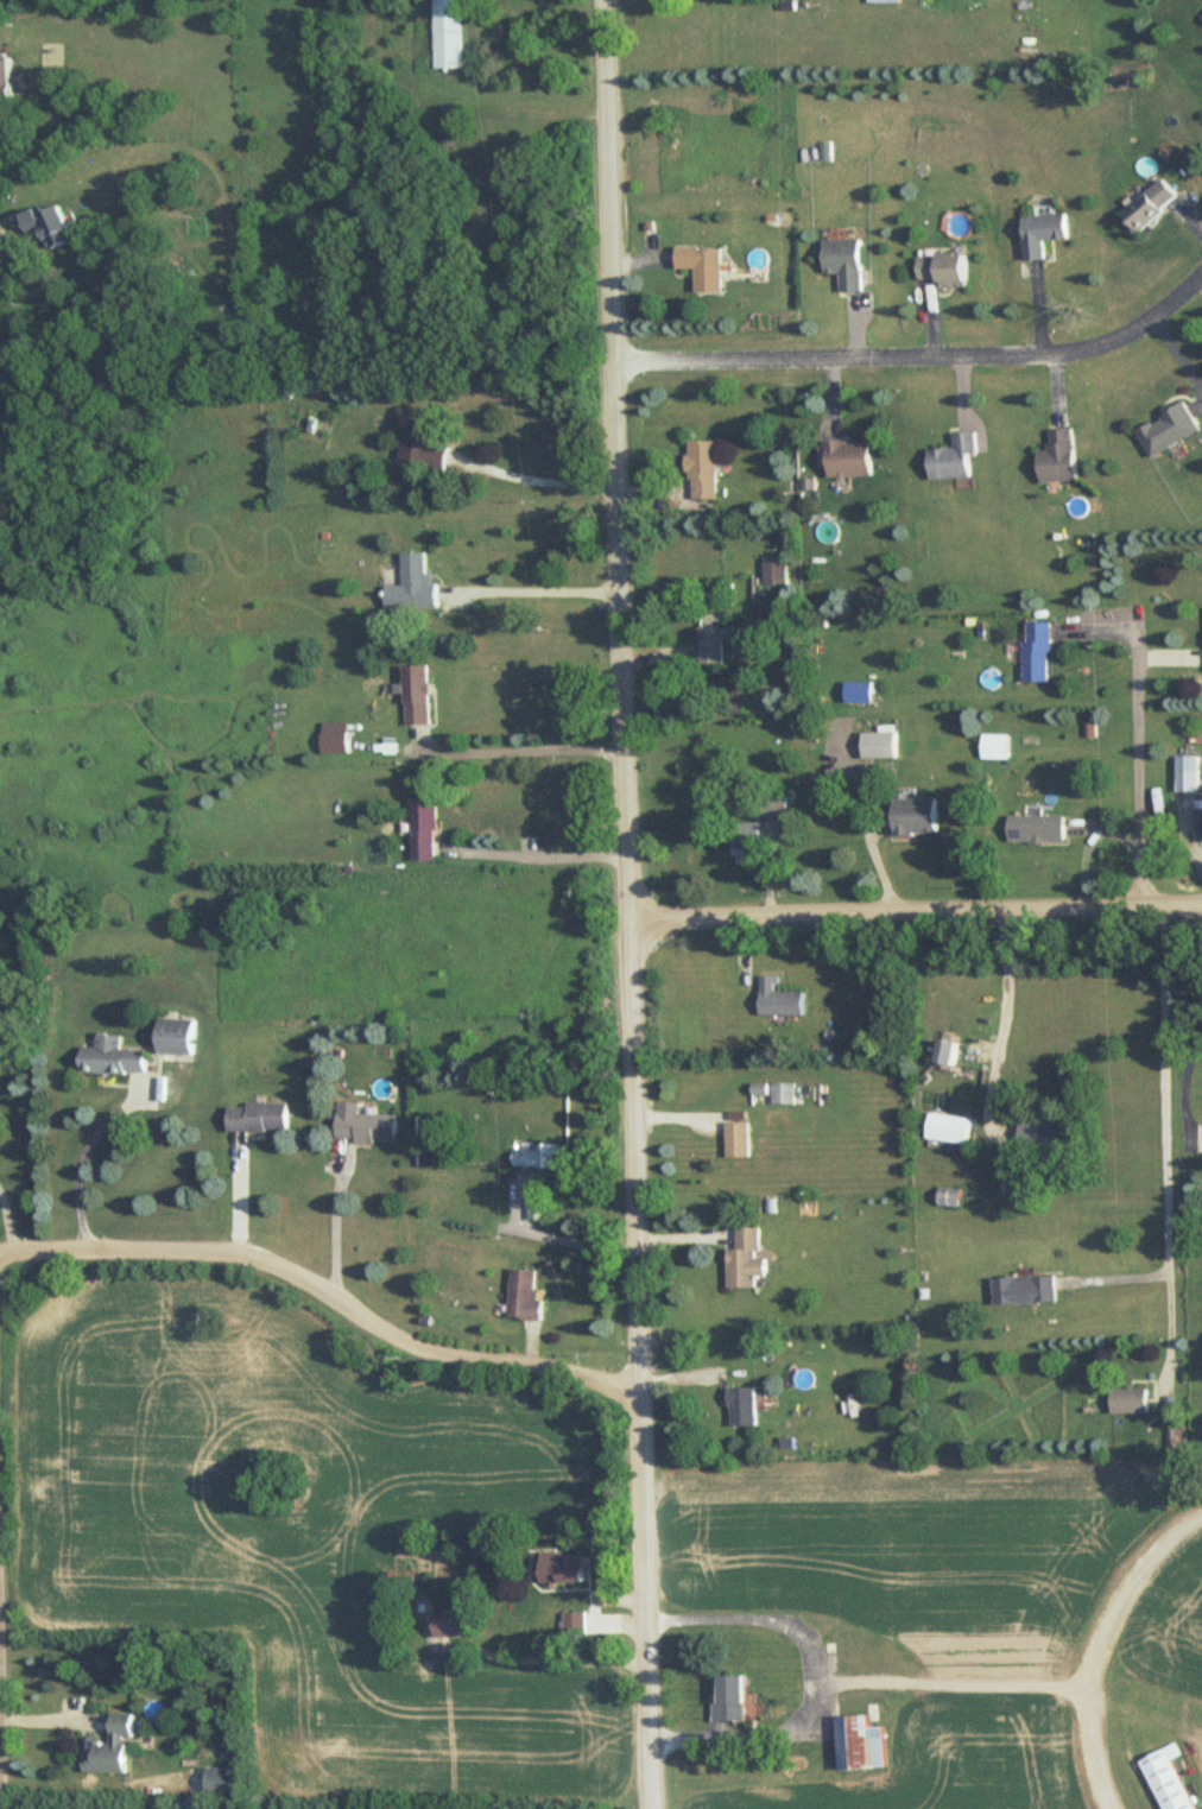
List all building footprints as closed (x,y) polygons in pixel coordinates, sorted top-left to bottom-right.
[(463,69),(463,0),(434,0),(434,69),(463,69)] [(19,99),(19,55),(0,55),(0,99),(19,99)] [(1143,234),(1179,198),(1161,179),(1125,216),(1143,234)] [(58,250),(82,241),(67,203),(30,218),(37,235),(50,230),(58,250)] [(1072,239),(1071,215),(1027,217),(1030,261),(1050,260),(1049,241),(1072,239)] [(831,241),(832,275),(847,274),(848,295),(869,294),(867,240),(831,241)] [(728,248),(681,248),(681,269),(702,269),(702,293),(728,293),(728,248)] [(924,257),(924,281),(945,281),(945,288),(975,288),(975,257),(924,257)] [(1201,430),(1186,403),(1138,431),(1154,459),(1201,430)] [(441,423),(406,416),(398,460),(447,469),(452,446),(437,444),(441,423)] [(1053,451),(1042,451),(1044,483),(1081,481),(1077,429),(1051,430),(1053,451)] [(975,479),(974,455),(981,454),(980,433),(957,434),(957,449),(931,450),(932,481),(975,479)] [(723,442),(696,442),(696,501),(723,501),(723,442)] [(876,442),(829,444),(830,479),(877,478),(876,442)] [(440,574),(430,574),(430,554),(406,554),(406,586),(387,586),(388,610),(440,609),(440,574)] [(767,560),(767,585),(789,585),(789,560),(767,560)] [(1052,624),(1026,624),(1026,684),(1052,684),(1052,624)] [(726,641),(738,641),(738,627),(701,627),(701,665),(726,665),(726,641)] [(412,726),(437,726),(437,667),(412,667),(412,726)] [(875,684),(844,684),(844,704),(875,704),(875,684)] [(353,756),(353,725),(327,725),(327,756),(353,756)] [(864,759),(899,759),(899,734),(864,734),(864,759)] [(1177,758),(1177,794),(1201,794),(1201,758),(1177,758)] [(788,793),(768,793),(768,816),(788,816),(788,793)] [(440,800),(414,800),(414,862),(440,862),(440,800)] [(896,836),(941,836),(941,800),(896,800),(896,836)] [(1068,844),(1068,817),(1012,817),(1012,844),(1068,844)] [(760,1017),(805,1017),(805,992),(779,992),(779,976),(760,976),(760,1017)] [(198,1019),(162,1019),(162,1053),(198,1053),(198,1019)] [(124,1034),(100,1034),(100,1047),(84,1047),(84,1073),(150,1073),(150,1049),(124,1049),(124,1034)] [(966,1048),(945,1039),(936,1060),(957,1069),(966,1048)] [(795,1105),(795,1085),(771,1085),(771,1105),(795,1105)] [(293,1131),(293,1103),(232,1103),(232,1131),(293,1131)] [(402,1114),(343,1114),(342,1141),(401,1142),(402,1114)] [(1076,1122),(1020,1122),(1020,1146),(1076,1146),(1076,1122)] [(729,1159),(752,1159),(752,1123),(729,1123),(729,1159)] [(576,1144),(537,1145),(537,1151),(519,1152),(519,1168),(577,1167),(576,1144)] [(962,1190),(941,1190),(941,1208),(962,1208),(962,1190)] [(529,1221),(549,1221),(549,1198),(529,1198),(529,1221)] [(731,1250),(731,1288),(760,1288),(760,1278),(770,1278),(770,1258),(763,1258),(763,1228),(740,1228),(740,1250),(731,1250)] [(548,1319),(548,1299),(540,1299),(541,1269),(515,1269),(514,1318),(548,1319)] [(1059,1302),(1058,1275),(997,1277),(997,1304),(1059,1302)] [(760,1427),(760,1387),(733,1387),(733,1427),(760,1427)] [(1113,1388),(1113,1413),(1152,1413),(1152,1388),(1113,1388)] [(546,1584),(590,1582),(589,1551),(545,1553),(546,1584)] [(438,1637),(465,1637),(465,1612),(438,1612),(438,1637)] [(752,1676),(722,1676),(722,1722),(752,1722),(752,1676)] [(91,1739),(91,1772),(129,1773),(130,1737),(137,1737),(137,1714),(116,1714),(116,1739),(91,1739)] [(843,1716),(844,1770),(890,1768),(889,1737),(874,1737),(873,1715),(843,1716)] [(1167,1808),(1199,1808),(1176,1759),(1185,1755),(1181,1744),(1145,1760),(1167,1808)] [(239,1795),(239,1767),(209,1767),(209,1795),(239,1795)]
